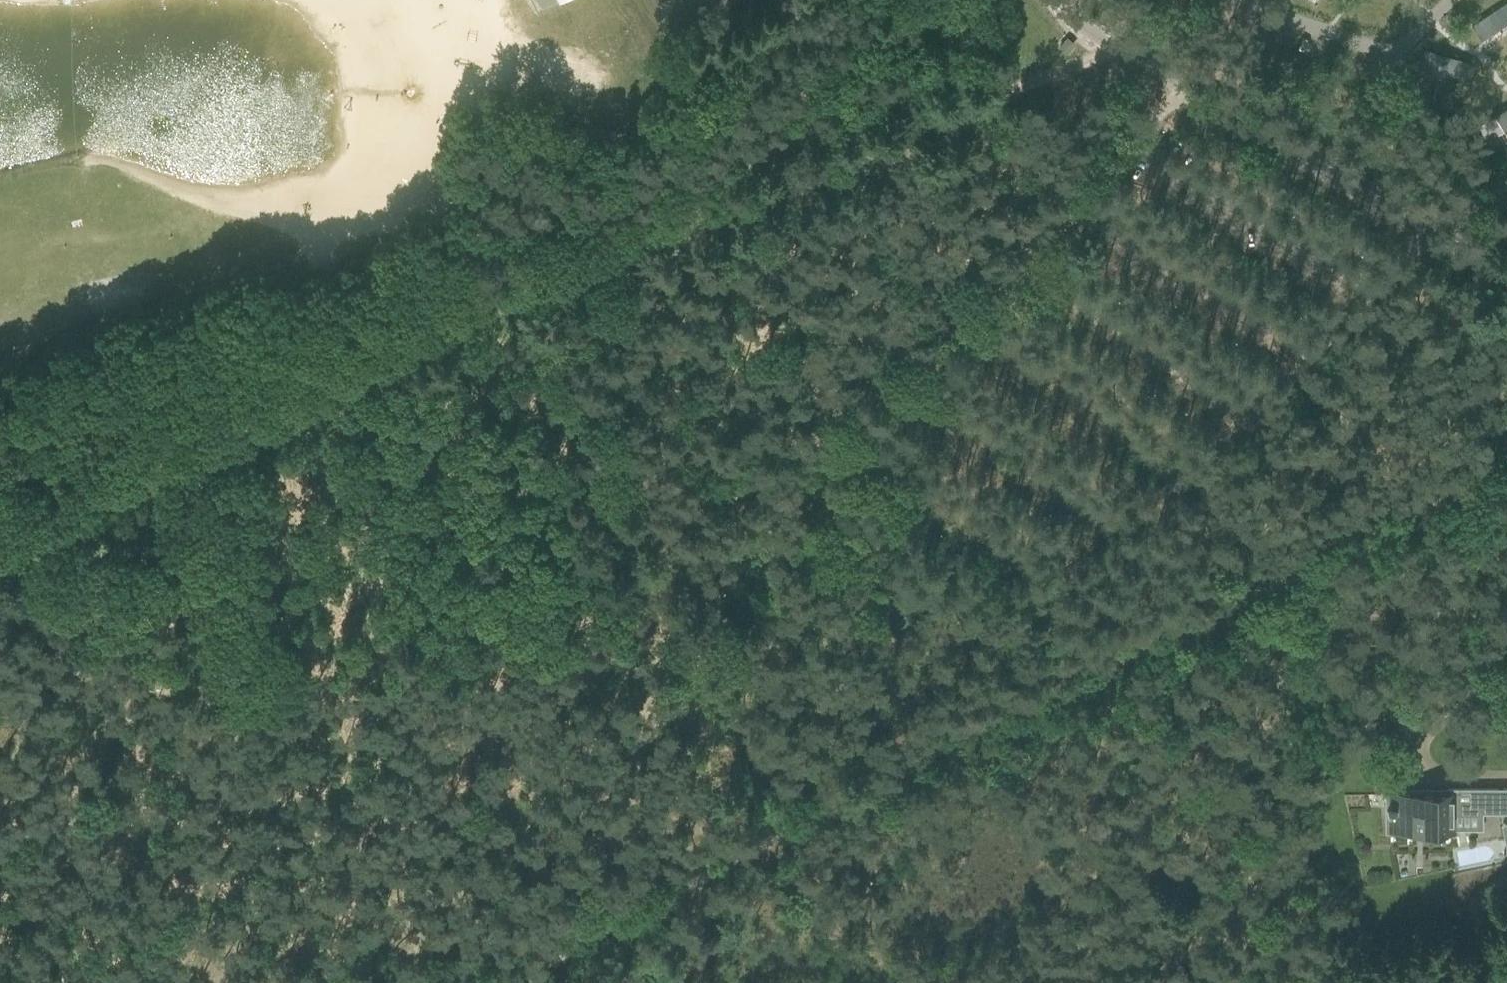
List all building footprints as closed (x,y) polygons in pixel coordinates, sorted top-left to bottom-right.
[(538,11),(560,0),(532,0),(538,11)] [(1472,24),(1481,39),(1506,22),(1506,1),(1472,24)] [(1425,49),(1420,65),(1466,78),(1470,62),(1425,49)] [(1478,126),(1486,140),(1506,128),(1506,108),(1478,126)] [(1394,809),(1386,809),(1386,812),(1388,812),(1388,831),(1451,831),(1451,814),(1456,814),(1456,812),(1506,812),(1506,788),(1448,788),(1448,794),(1390,794),(1390,795),(1394,795),(1394,809)]
